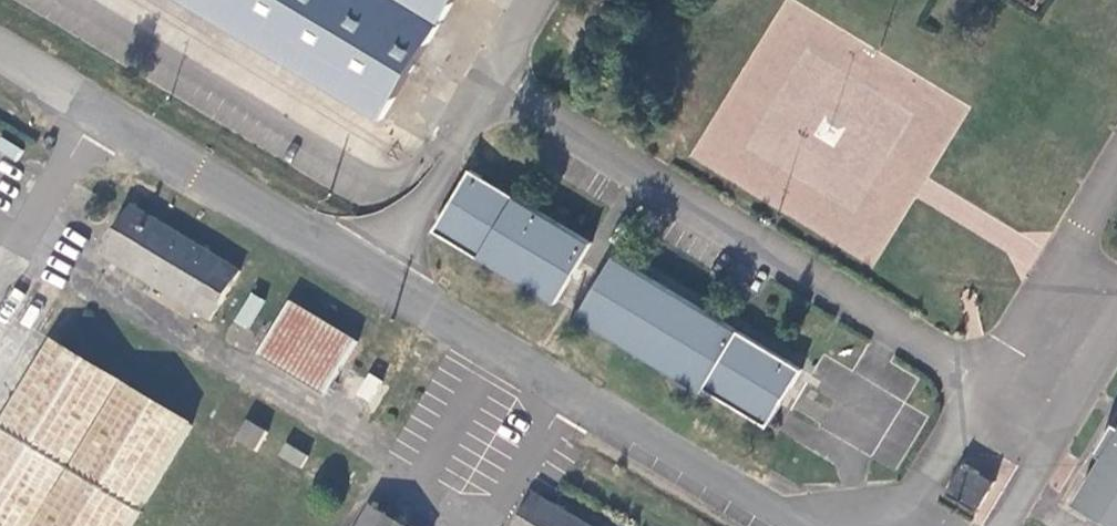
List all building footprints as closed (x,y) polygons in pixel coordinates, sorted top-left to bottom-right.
[(383,122),(455,0),(179,0),(383,122)] [(592,241),(473,169),(437,228),(556,301),(592,241)] [(243,271),(135,207),(106,256),(212,321),(243,271)] [(580,315),(704,390),(706,386),(769,424),(803,368),(616,255),(580,315)] [(248,328),(263,301),(250,293),(235,321),(248,328)] [(295,303),(262,357),(327,396),(360,342),(295,303)] [(0,411),(0,525),(132,525),(190,418),(40,338),(0,411)] [(367,373),(355,395),(375,406),(388,385),(367,373)] [(1078,499),(1116,523),(1116,416),(1097,448),(1106,453),(1078,499)] [(271,432),(252,421),(241,440),(260,451),(271,432)] [(312,456),(292,444),(285,456),(306,468),(312,456)] [(976,514),(990,478),(956,464),(941,500),(976,514)] [(538,494),(519,525),(593,525),(538,494)] [(372,504),(359,525),(408,525),(372,504)]
